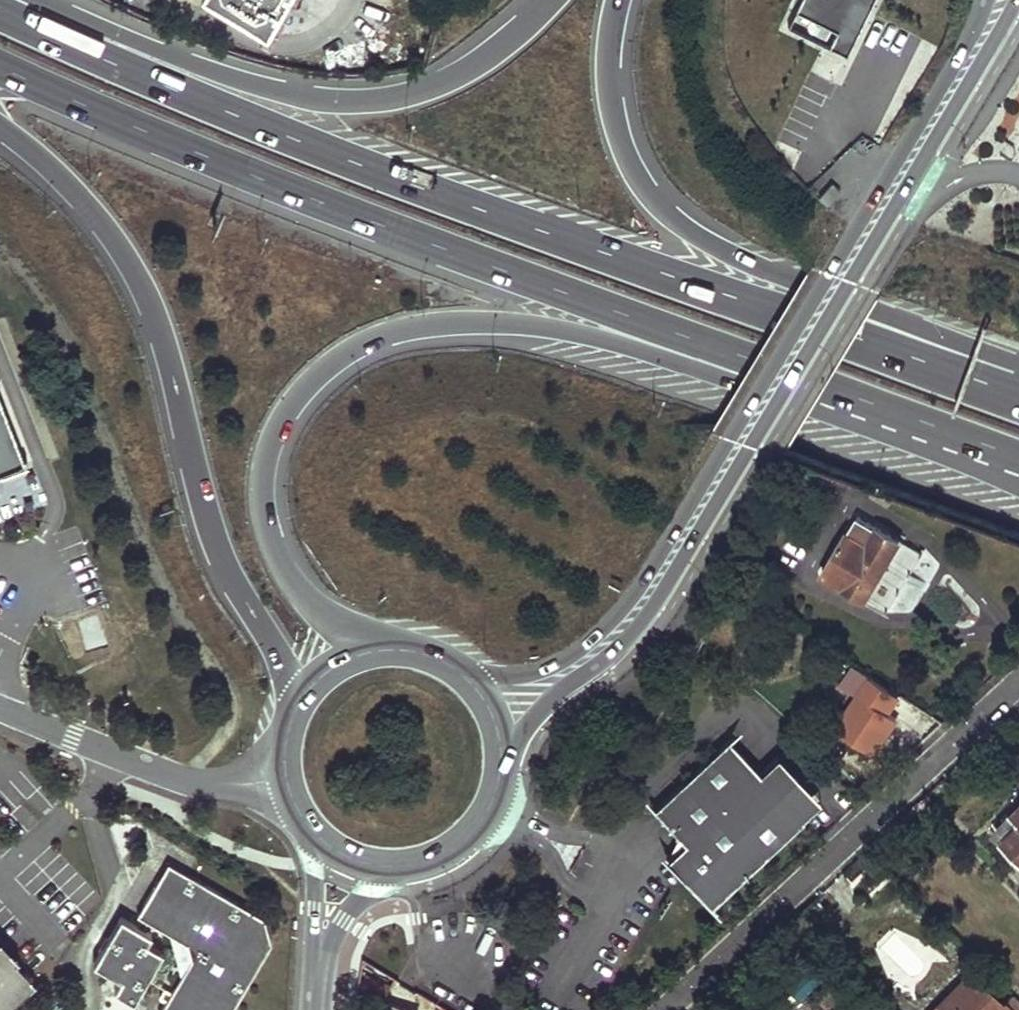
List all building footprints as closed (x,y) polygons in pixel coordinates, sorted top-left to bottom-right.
[(264,13),(271,0),(241,0),(264,13)] [(795,10),(837,31),(830,46),(847,57),(874,0),(800,0),(795,10)] [(788,25),(830,46),(837,31),(795,10),(788,25)] [(832,181),(819,195),(828,203),(841,189),(832,181)] [(0,405),(0,474),(26,465),(0,405)] [(890,557),(901,539),(879,526),(869,543),(848,531),(824,573),(866,598),(875,583),(883,588),(898,562),(890,557)] [(874,603),(883,588),(875,583),(866,598),(874,603)] [(873,753),(896,718),(888,712),(900,693),(872,675),(837,729),(873,753)] [(759,772),(728,738),(653,807),(683,841),(665,858),(707,905),(802,818),(759,772)] [(777,755),(759,772),(802,818),(820,802),(777,755)] [(995,825),(1003,834),(1001,837),(1018,855),(1018,803),(995,825)] [(271,943),(264,918),(173,866),(165,868),(137,915),(173,936),(186,944),(191,959),(179,962),(182,973),(161,1009),(232,1009),(271,943)] [(120,917),(94,963),(120,979),(114,990),(133,1001),(162,951),(146,942),(151,934),(120,917)] [(173,936),(179,962),(191,959),(186,944),(173,936)] [(30,986),(30,978),(31,978),(0,944),(0,1009),(5,1009),(30,986)] [(960,979),(930,1009),(944,1009),(968,985),(960,979)] [(1012,991),(1001,1002),(975,979),(968,985),(944,1009),(1018,1009),(1018,999),(1012,991)]
